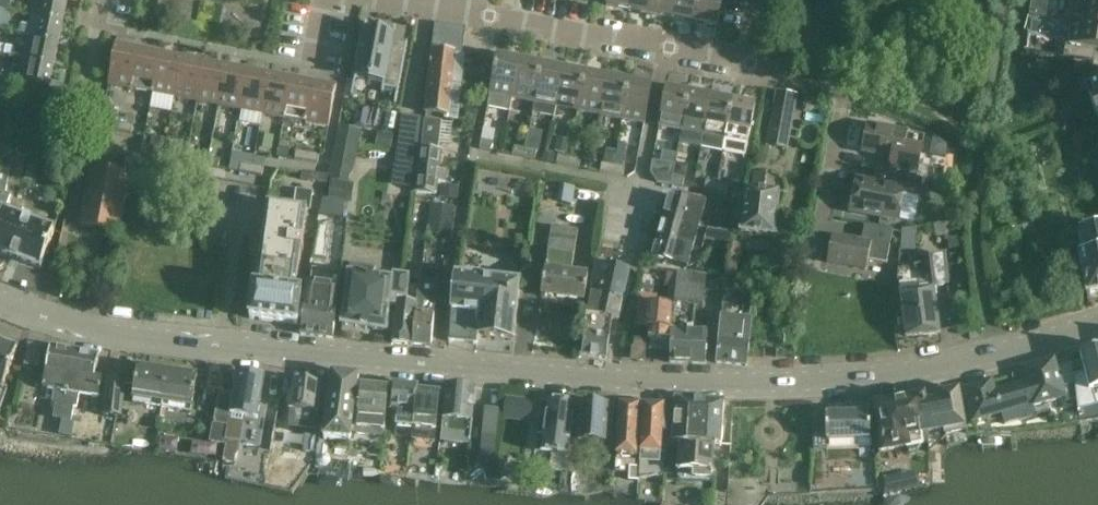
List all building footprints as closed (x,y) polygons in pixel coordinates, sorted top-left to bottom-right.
[(10,12),(12,0),(0,0),(0,10),(10,12)] [(61,0),(36,0),(32,17),(62,23),(67,1),(61,0)] [(631,0),(607,0),(606,6),(629,11),(631,0)] [(653,0),(631,0),(629,11),(650,15),(653,0)] [(676,0),(653,0),(650,15),(672,19),(676,0)] [(672,19),(694,23),(699,0),(676,0),(672,19)] [(722,0),(699,0),(694,23),(717,28),(722,0)] [(1074,22),(1097,27),(1097,4),(1074,0),(1073,0),(1073,4),(1077,4),(1074,22)] [(21,25),(18,37),(28,39),(58,45),(62,23),(32,17),(30,27),(21,25)] [(352,98),(356,80),(369,83),(368,84),(370,84),(371,79),(384,81),(381,94),(383,94),(383,93),(396,95),(394,105),(395,105),(407,44),(406,43),(405,47),(392,44),(395,28),(394,28),(393,32),(379,29),(378,35),(365,32),(367,23),(365,22),(351,98),(352,98)] [(1074,22),(1070,45),(1066,44),(1063,57),(1093,63),(1096,49),(1097,50),(1097,27),(1074,22)] [(455,53),(462,54),(465,28),(435,24),(432,51),(455,53)] [(13,58),(23,60),(53,67),(58,45),(28,39),(25,50),(16,48),(13,58)] [(108,86),(153,95),(161,56),(162,53),(116,44),(108,86)] [(451,84),(455,53),(432,51),(428,82),(451,84)] [(182,60),(161,56),(153,95),(175,99),(182,60)] [(490,95),(487,109),(510,113),(512,99),(520,61),(497,57),(490,95)] [(11,68),(9,81),(49,89),(53,67),(23,60),(21,70),(11,68)] [(204,65),(182,60),(175,99),(196,103),(204,65)] [(534,104),(541,65),(520,61),(512,99),(534,104)] [(225,69),(204,65),(196,103),(218,107),(225,69)] [(534,104),(532,114),(554,118),(556,108),(563,69),(541,65),(534,104)] [(247,73),(225,69),(218,107),(240,111),(247,73)] [(578,112),(585,73),(563,69),(556,108),(578,112)] [(268,77),(247,73),(240,111),(261,115),(268,77)] [(600,116),(607,78),(585,73),(578,112),(600,116)] [(290,81),(268,77),(261,115),(283,119),(290,81)] [(290,81),(283,119),(328,128),(336,86),(291,77),(290,81)] [(622,120),(629,82),(607,78),(600,116),(622,120)] [(451,84),(428,82),(424,114),(447,117),(451,84)] [(629,82),(622,120),(644,124),(652,86),(629,82)] [(1090,85),(1097,106),(1097,82),(1090,85)] [(659,127),(681,131),(689,93),(666,89),(659,127)] [(701,149),(710,97),(689,93),(681,131),(678,145),(701,149)] [(795,98),(778,95),(768,146),(785,149),(795,98)] [(710,97),(701,149),(722,153),(732,101),(710,97)] [(755,106),(732,101),(722,153),(745,157),(755,106)] [(421,150),(416,193),(436,195),(438,183),(446,184),(447,172),(439,171),(441,152),(438,152),(441,123),(424,121),(421,150)] [(110,122),(108,131),(131,134),(133,126),(110,122)] [(863,128),(859,149),(862,149),(862,153),(891,159),(889,172),(888,174),(916,179),(923,147),(904,144),(906,133),(867,126),(866,129),(863,128)] [(339,127),(329,180),(332,180),(348,183),(353,172),(361,131),(339,127)] [(481,142),(479,151),(491,153),(493,144),(481,142)] [(121,151),(95,146),(90,169),(79,227),(119,235),(131,177),(130,177),(133,163),(119,161),(121,151)] [(154,148),(152,157),(174,161),(176,153),(154,148)] [(514,148),(512,157),(523,159),(525,150),(514,148)] [(525,150),(523,159),(535,161),(537,153),(525,150)] [(296,152),(295,161),(317,164),(318,155),(296,152)] [(197,156),(195,165),(218,169),(220,161),(197,156)] [(558,157),(556,165),(567,167),(569,159),(558,157)] [(569,159),(567,167),(579,169),(580,161),(569,159)] [(675,165),(652,162),(650,174),(656,183),(671,186),(673,177),(675,165)] [(241,165),(240,173),(261,177),(263,168),(241,165)] [(601,165),(600,173),(611,175),(613,167),(601,165)] [(613,167),(611,175),(623,177),(624,169),(613,167)] [(54,233),(4,214),(10,197),(5,195),(9,171),(0,169),(0,255),(40,270),(54,233)] [(302,173),(302,174),(301,181),(327,185),(328,177),(302,173)] [(856,181),(850,212),(898,221),(903,195),(919,199),(923,181),(916,179),(888,174),(886,187),(856,181)] [(766,177),(754,175),(752,193),(745,192),(741,235),(775,239),(779,196),(764,194),(766,177)] [(684,179),(673,177),(671,186),(682,188),(684,179)] [(704,191),(716,193),(717,184),(705,182),(704,191)] [(717,184),(716,193),(727,195),(729,186),(717,184)] [(664,217),(699,226),(705,206),(670,196),(664,217)] [(431,206),(428,226),(450,229),(453,209),(431,206)] [(296,295),(301,256),(301,253),(302,254),(304,244),(303,244),(307,212),(267,207),(256,290),(254,290),(250,320),(298,326),(302,296),(296,295)] [(664,217),(658,239),(693,248),(699,226),(664,217)] [(828,256),(827,263),(866,271),(868,261),(886,264),(888,256),(891,243),(893,232),(864,227),(861,242),(832,236),(828,256)] [(578,232),(552,228),(547,256),(549,256),(546,272),(545,272),(541,296),(584,303),(588,279),(571,276),(578,232)] [(1067,241),(1071,258),(1078,257),(1087,297),(1097,294),(1097,231),(1079,235),(1079,238),(1067,241)] [(687,270),(693,248),(658,239),(656,246),(652,244),(648,257),(652,258),(652,260),(687,270)] [(386,332),(393,332),(396,301),(407,302),(409,280),(393,278),(392,283),(373,281),(375,269),(350,265),(342,327),(386,333),(386,332)] [(630,271),(598,267),(591,319),(587,318),(581,356),(606,359),(612,322),(618,323),(624,300),(623,299),(630,271)] [(414,317),(411,346),(431,347),(434,318),(437,286),(443,287),(444,274),(422,270),(418,307),(417,317),(414,317)] [(673,309),(672,322),(692,323),(694,307),(703,308),(706,277),(694,276),(677,275),(673,309)] [(519,285),(456,278),(452,313),(451,313),(449,343),(476,346),(477,336),(514,340),(519,285)] [(308,287),(301,335),(332,340),(332,339),(336,314),(335,314),(338,291),(320,288),(308,287)] [(940,334),(934,290),(899,296),(906,339),(940,334)] [(753,297),(726,294),(721,303),(715,364),(747,367),(753,297)] [(646,306),(644,330),(649,330),(648,342),(669,344),(670,331),(671,322),(672,322),(673,309),(646,306)] [(670,331),(669,344),(670,344),(669,364),(705,366),(707,334),(670,331)] [(1,389),(2,390),(17,348),(16,347),(16,348),(1,342),(0,342),(0,388),(1,389)] [(50,347),(42,389),(54,391),(52,405),(55,405),(53,419),(62,420),(74,351),(50,347)] [(1073,376),(1078,414),(1080,413),(1079,409),(1095,405),(1092,392),(1097,390),(1097,350),(1079,355),(1084,373),(1073,376)] [(74,351),(62,420),(71,422),(74,408),(77,408),(79,396),(98,399),(101,380),(95,379),(99,356),(74,351)] [(1063,389),(1054,361),(1022,370),(1026,384),(995,393),(991,381),(963,390),(973,422),(1032,405),(1033,407),(1065,398),(1067,403),(1076,400),(1074,386),(1063,389)] [(132,404),(161,408),(167,372),(138,367),(132,404)] [(167,372),(161,408),(191,413),(196,376),(167,372)] [(232,397),(229,415),(243,417),(254,419),(257,420),(264,378),(237,374),(233,397),(232,397)] [(358,377),(332,374),(324,439),(350,442),(358,377)] [(293,388),(288,427),(305,429),(315,430),(317,420),(315,420),(320,385),(309,383),(310,380),(297,379),(297,382),(294,381),(293,388)] [(121,419),(126,382),(106,380),(102,417),(121,419)] [(395,430),(413,431),(417,392),(417,388),(393,386),(391,413),(397,414),(395,430)] [(475,388),(450,386),(445,439),(470,442),(475,388)] [(388,390),(361,387),(356,436),(383,439),(388,390)] [(923,404),(922,404),(928,433),(943,430),(945,436),(965,432),(964,425),(965,425),(959,390),(937,394),(938,401),(923,404)] [(413,431),(412,443),(434,445),(436,432),(439,395),(417,392),(413,431)] [(218,395),(213,424),(216,425),(227,427),(229,415),(232,397),(218,395)] [(675,399),(673,443),(681,443),(679,471),(692,472),(692,481),(712,482),(712,473),(714,445),(721,446),(724,403),(724,402),(675,399)] [(922,434),(928,433),(922,404),(923,404),(922,399),(895,403),(892,401),(882,403),(880,406),(877,407),(882,433),(876,434),(880,454),(905,449),(905,452),(906,452),(907,452),(908,456),(917,454),(920,449),(923,449),(923,448),(924,448),(922,434)] [(540,421),(538,435),(543,436),(541,453),(553,454),(551,473),(566,475),(575,405),(575,404),(548,400),(545,421),(540,421)] [(611,407),(576,405),(574,441),(609,443),(611,407)] [(616,456),(615,471),(629,472),(628,481),(638,482),(640,458),(636,457),(639,406),(619,405),(619,408),(616,456)] [(641,453),(639,479),(663,476),(665,455),(661,455),(663,406),(643,406),(641,453)] [(839,416),(825,416),(826,450),(870,449),(869,415),(868,415),(868,407),(839,408),(839,416)] [(237,444),(225,441),(221,460),(234,463),(237,444)]
